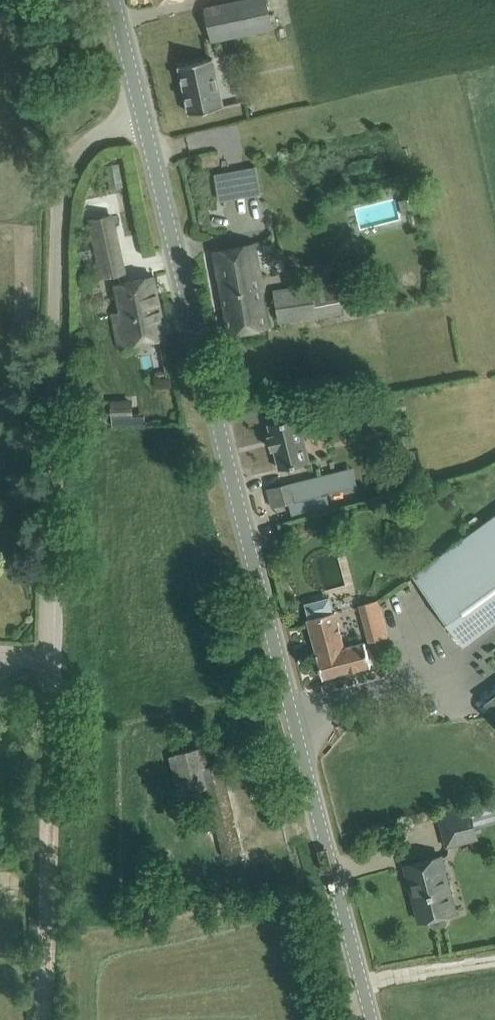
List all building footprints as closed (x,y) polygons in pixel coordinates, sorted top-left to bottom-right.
[(205,9),(211,39),(272,27),(266,0),(248,0),(205,9)] [(213,57),(180,65),(190,113),(223,106),(213,57)] [(119,163),(107,166),(111,188),(123,185),(119,163)] [(258,167),(215,174),(220,201),(262,194),(258,167)] [(111,214),(91,219),(99,254),(118,250),(111,214)] [(253,243),(215,250),(230,333),(269,326),(253,243)] [(364,273),(274,293),(281,327),(343,313),(340,300),(369,294),(364,273)] [(167,336),(154,276),(116,284),(122,311),(114,312),(121,345),(167,336)] [(110,425),(141,424),(140,400),(110,401),(110,425)] [(300,416),(268,424),(279,469),(311,461),(300,416)] [(268,488),(272,506),(357,489),(354,471),(268,488)] [(414,574),(466,645),(494,624),(494,515),(414,574)] [(371,664),(365,641),(345,647),(335,611),(330,612),(329,610),(332,609),(329,597),(306,603),(309,615),(312,614),(313,617),(307,618),(323,677),(371,664)] [(378,599),(359,603),(370,640),(387,636),(378,599)] [(485,702),(494,713),(494,694),(485,702)] [(185,751),(170,755),(180,793),(207,787),(211,805),(231,801),(221,762),(209,765),(204,747),(185,751)] [(231,801),(211,805),(224,857),(243,852),(231,801)] [(471,808),(439,816),(447,846),(478,838),(471,808)] [(441,855),(405,865),(420,921),(430,918),(432,925),(435,927),(445,924),(447,921),(445,914),(456,911),(441,855)]
